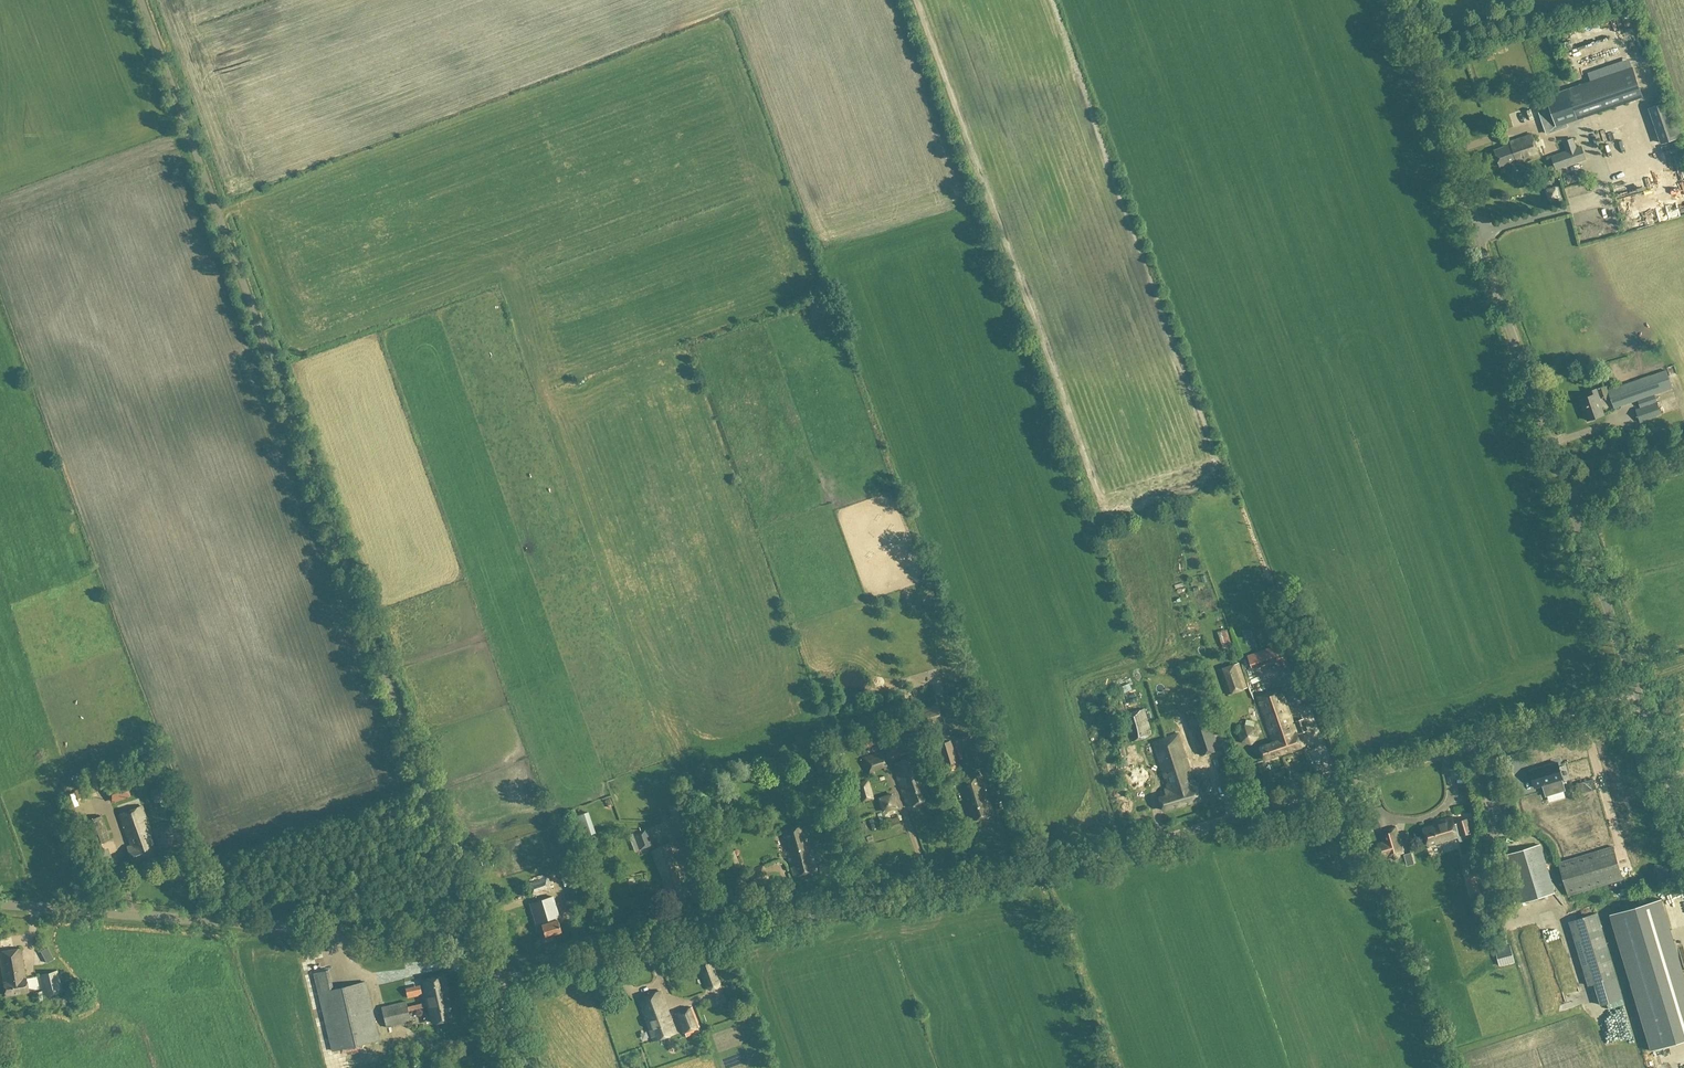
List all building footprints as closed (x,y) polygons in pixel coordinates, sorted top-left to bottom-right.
[(1597,47),(1620,42),(1617,31),(1622,30),(1619,20),(1603,24),(1604,28),(1579,34),(1582,44),(1596,41),(1597,47)] [(1545,98),(1534,102),(1545,135),(1562,129),(1561,124),(1577,119),(1641,97),(1632,68),(1590,82),(1568,90),(1545,98)] [(1600,115),(1602,122),(1612,119),(1610,113),(1600,115)] [(1531,134),(1502,145),(1503,147),(1493,151),(1499,167),(1515,162),(1516,164),(1539,156),(1531,134)] [(1580,147),(1575,149),(1572,139),(1563,142),(1566,152),(1551,157),(1556,170),(1585,160),(1580,147)] [(1623,180),(1616,182),(1619,199),(1627,197),(1623,180)] [(1671,388),(1665,371),(1607,391),(1613,409),(1671,388)] [(1589,396),(1579,400),(1586,421),(1603,415),(1598,402),(1600,401),(1595,389),(1587,392),(1589,396)] [(1660,416),(1656,403),(1635,410),(1639,423),(1660,416)] [(1219,639),(1228,637),(1226,630),(1217,632),(1219,639)] [(1252,670),(1281,660),(1276,646),(1247,656),(1252,670)] [(1231,695),(1243,691),(1234,665),(1222,669),(1231,695)] [(1281,690),(1269,694),(1257,698),(1272,743),(1268,744),(1277,742),(1281,754),(1301,748),(1295,731),(1292,723),(1281,690)] [(936,705),(918,711),(924,728),(942,722),(936,705)] [(1127,714),(1120,716),(1126,742),(1151,736),(1144,710),(1127,714)] [(1302,719),(1295,722),(1298,731),(1299,734),(1307,732),(1302,719)] [(1211,723),(1192,730),(1200,756),(1219,749),(1211,723)] [(1251,744),(1257,737),(1253,729),(1244,726),(1238,733),(1242,742),(1251,744)] [(1158,798),(1162,811),(1199,800),(1197,793),(1201,792),(1201,793),(1209,790),(1205,778),(1197,780),(1198,781),(1194,782),(1180,735),(1154,742),(1167,788),(1164,789),(1166,795),(1158,798)] [(929,747),(936,769),(957,762),(949,740),(929,747)] [(968,746),(972,759),(985,755),(981,742),(968,746)] [(1268,744),(1258,747),(1263,760),(1281,754),(1277,742),(1268,744)] [(886,770),(880,752),(862,758),(868,776),(886,770)] [(912,758),(891,766),(907,808),(928,800),(912,758)] [(1555,762),(1528,771),(1533,789),(1542,787),(1545,797),(1563,792),(1560,781),(1561,781),(1555,762)] [(1150,777),(1141,767),(1129,773),(1131,785),(1143,788),(1150,777)] [(985,799),(977,774),(969,777),(970,778),(966,780),(965,778),(957,780),(970,821),(991,815),(986,798),(985,799)] [(873,799),(868,781),(856,784),(861,802),(873,799)] [(1588,785),(1591,793),(1597,791),(1594,783),(1588,785)] [(128,784),(110,786),(112,799),(129,797),(128,784)] [(78,803),(96,796),(93,787),(87,790),(86,787),(74,792),(78,803)] [(168,787),(149,791),(153,803),(172,798),(168,787)] [(928,790),(931,799),(937,798),(934,788),(928,790)] [(890,795),(883,799),(886,805),(893,800),(890,795)] [(1598,825),(1606,822),(1599,798),(1591,800),(1598,825)] [(141,807),(130,811),(118,816),(129,846),(126,847),(131,863),(155,854),(148,834),(150,833),(141,807)] [(582,813),(587,834),(595,832),(591,812),(582,813)] [(685,812),(669,818),(678,850),(696,846),(685,812)] [(100,817),(83,824),(92,847),(109,840),(100,817)] [(900,825),(898,817),(886,820),(889,828),(900,825)] [(1438,824),(1422,829),(1427,846),(1457,837),(1451,817),(1437,821),(1438,824)] [(1470,833),(1467,819),(1456,822),(1460,836),(1470,833)] [(635,833),(630,820),(617,825),(622,838),(635,833)] [(174,823),(151,831),(159,855),(183,846),(174,823)] [(802,826),(781,832),(784,844),(786,843),(788,851),(786,852),(793,877),(816,870),(811,854),(810,854),(802,826)] [(1552,835),(1571,832),(1570,826),(1551,829),(1552,835)] [(1593,833),(1599,846),(1614,840),(1609,827),(1593,833)] [(1379,833),(1382,843),(1376,845),(1380,859),(1386,857),(1387,858),(1391,857),(1391,859),(1393,860),(1397,859),(1398,857),(1398,855),(1402,854),(1395,828),(1379,833)] [(633,852),(651,846),(647,830),(627,836),(633,852)] [(827,844),(839,842),(837,830),(825,832),(827,844)] [(718,842),(728,839),(725,832),(716,835),(718,842)] [(1557,844),(1560,851),(1569,847),(1566,840),(1557,844)] [(1577,841),(1570,841),(1570,852),(1578,851),(1577,841)] [(668,845),(651,851),(664,884),(663,885),(670,903),(689,895),(684,881),(682,879),(680,872),(679,872),(668,845)] [(1538,845),(1501,856),(1515,903),(1552,892),(1538,845)] [(1429,849),(1431,860),(1443,858),(1441,847),(1429,849)] [(1622,880),(1612,847),(1558,864),(1568,896),(1622,880)] [(741,868),(733,851),(723,855),(729,872),(741,868)] [(751,886),(768,879),(766,874),(764,875),(762,871),(764,870),(762,865),(745,872),(751,886)] [(1651,880),(1665,883),(1668,868),(1654,865),(1651,880)] [(561,878),(564,888),(577,884),(574,874),(561,878)] [(1474,875),(1465,878),(1469,896),(1479,893),(1474,875)] [(583,882),(569,886),(574,900),(587,896),(583,882)] [(549,883),(535,886),(536,895),(550,893),(549,883)] [(695,884),(688,886),(691,894),(698,892),(695,884)] [(551,897),(530,904),(536,924),(542,922),(543,925),(541,925),(545,938),(561,933),(557,920),(556,920),(555,918),(557,917),(551,897)] [(1472,900),(1475,911),(1481,910),(1478,898),(1472,900)] [(1670,930),(1660,899),(1609,915),(1650,1051),(1683,1041),(1683,978),(1670,930)] [(1596,914),(1569,923),(1587,986),(1593,984),(1600,1006),(1606,1004),(1608,1010),(1623,1005),(1615,977),(1596,914)] [(1565,946),(1555,949),(1559,968),(1569,966),(1565,946)] [(54,959),(48,947),(41,951),(47,963),(54,959)] [(1512,962),(1508,947),(1494,950),(1497,966),(1512,962)] [(0,952),(0,961),(3,983),(2,984),(4,996),(28,992),(26,979),(25,979),(21,949),(0,952)] [(706,960),(698,963),(697,967),(705,990),(709,992),(718,989),(719,985),(711,963),(706,960)] [(328,970),(313,974),(332,1051),(378,1040),(364,983),(333,990),(328,970)] [(56,972),(39,976),(44,997),(61,993),(56,972)] [(427,1003),(447,998),(442,977),(422,981),(427,1003)] [(86,991),(73,995),(76,1004),(89,1000),(86,991)] [(35,1002),(42,1001),(42,992),(34,993),(35,1002)] [(659,992),(637,999),(645,1021),(651,1042),(674,1035),(670,1022),(669,1022),(659,992)] [(62,1006),(73,1002),(71,997),(61,1000),(62,1006)] [(447,998),(427,1003),(429,1016),(431,1015),(433,1023),(450,1019),(447,1004),(448,1004),(447,998)] [(406,1002),(380,1008),(385,1028),(410,1023),(406,1002)] [(699,1027),(691,1008),(674,1014),(682,1034),(684,1033),(686,1037),(699,1032),(697,1028),(699,1027)]
